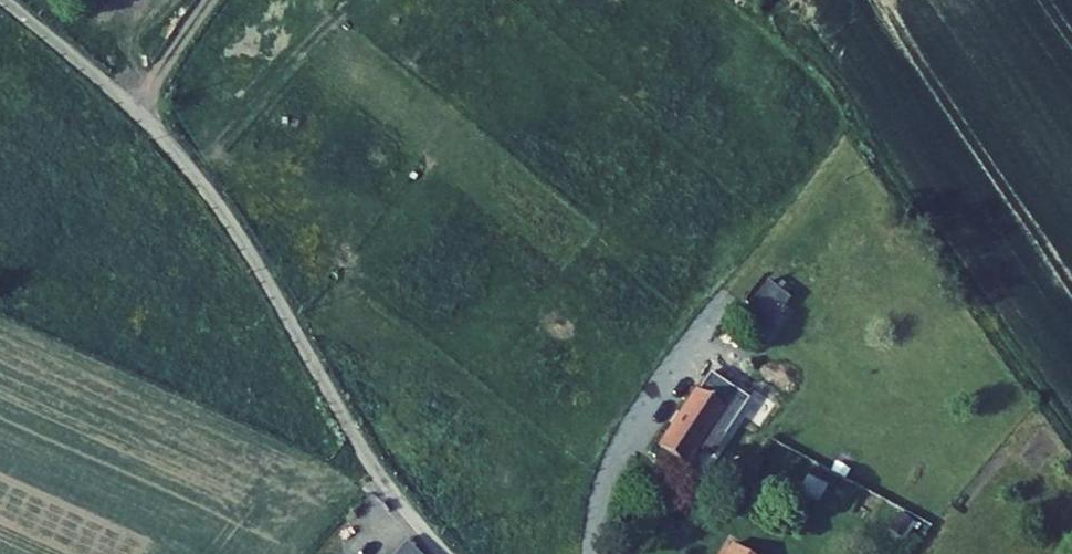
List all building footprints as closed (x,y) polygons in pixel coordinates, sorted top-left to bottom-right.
[(762,333),(789,298),(767,282),(740,317),(762,333)] [(702,383),(724,403),(745,371),(721,355),(702,383)] [(683,412),(707,428),(724,403),(702,383),(683,412)] [(809,541),(774,519),(754,551),(759,553),(801,553),(809,541)] [(369,539),(356,553),(386,553),(369,539)] [(414,540),(402,553),(431,553),(414,540)]
